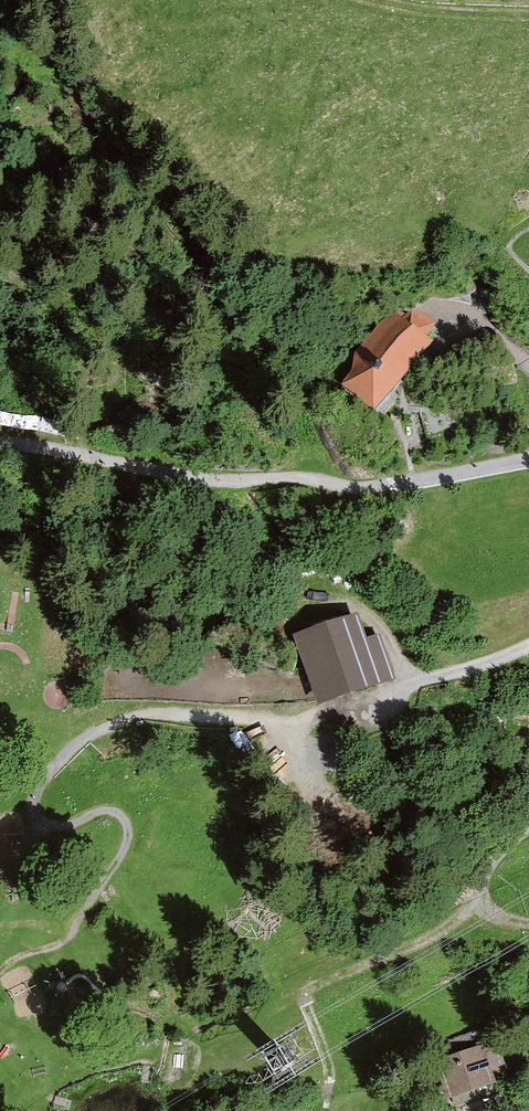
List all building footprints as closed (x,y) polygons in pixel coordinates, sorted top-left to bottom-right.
[(365,415),(417,353),(384,326),(332,388),(365,415)] [(358,612),(300,631),(323,702),(392,680),(379,639),(368,642),(358,612)] [(498,1079),(488,1045),(441,1060),(451,1094),(498,1079)]
